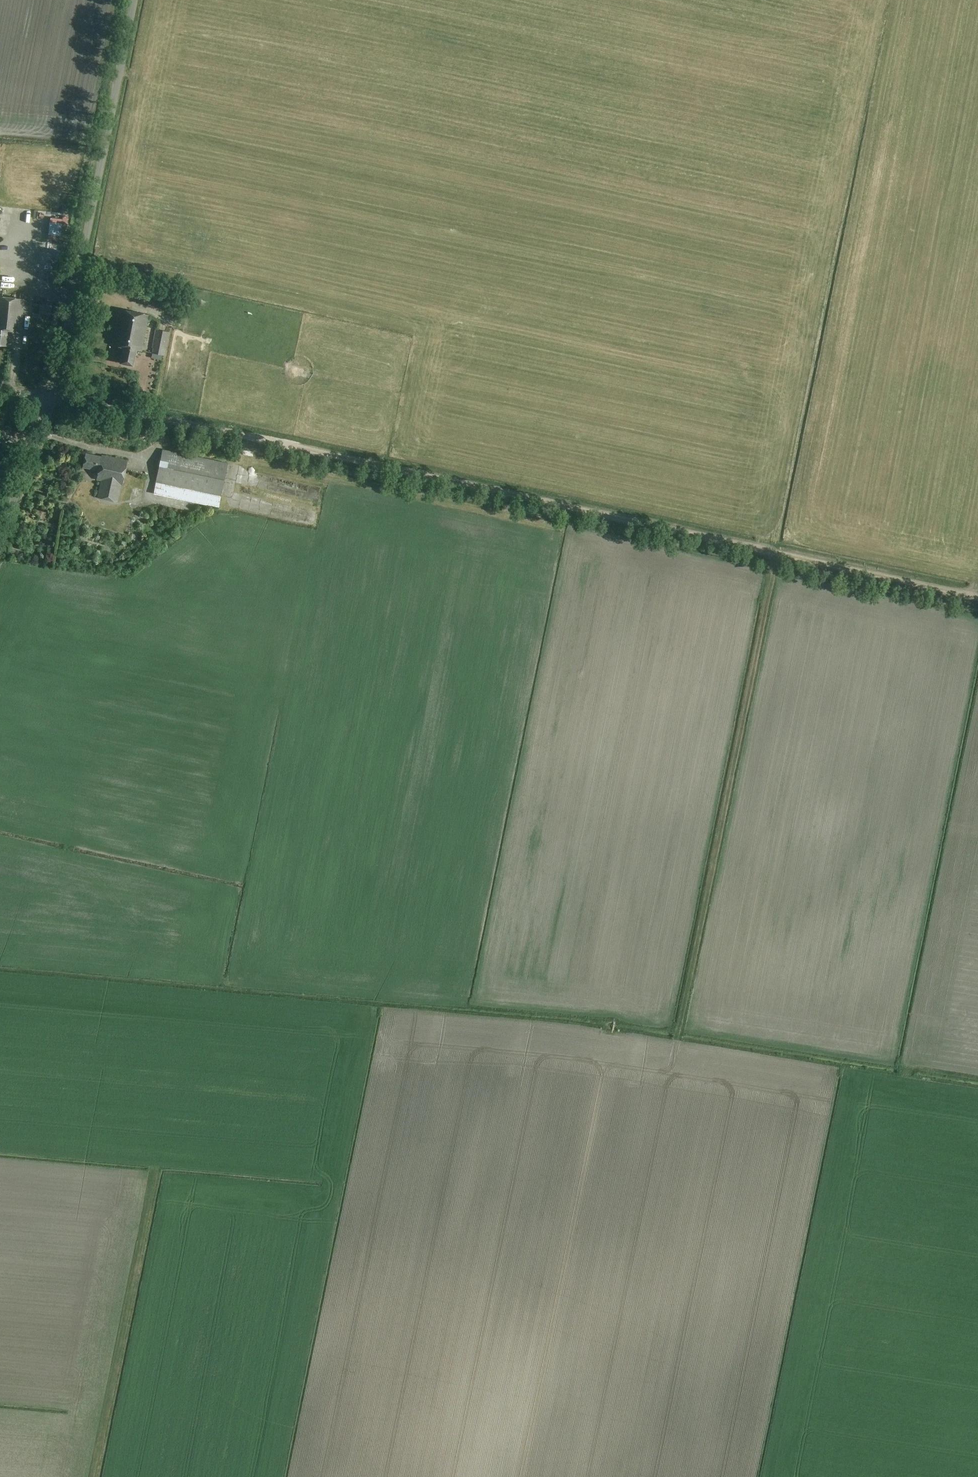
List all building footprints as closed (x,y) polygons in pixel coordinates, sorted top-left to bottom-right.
[(209,300),(211,291),(192,286),(190,296),(209,300)] [(19,332),(22,299),(0,297),(0,347),(4,347),(6,331),(19,332)] [(140,351),(147,315),(118,309),(111,346),(121,347),(118,364),(131,366),(134,350),(140,351)] [(164,356),(169,332),(155,329),(152,348),(153,348),(152,353),(164,356)] [(221,496),(228,463),(162,450),(155,484),(221,496)] [(100,457),(85,454),(82,467),(98,471),(96,479),(101,481),(97,498),(117,502),(121,484),(122,485),(127,461),(101,455),(100,457)] [(291,512),(292,504),(269,500),(268,508),(291,512)] [(306,518),(312,519),(314,509),(307,508),(306,518)]
